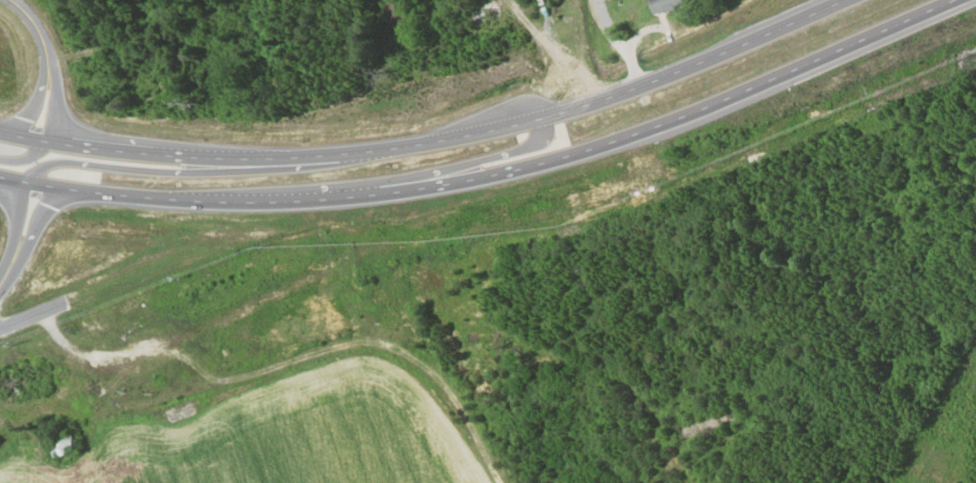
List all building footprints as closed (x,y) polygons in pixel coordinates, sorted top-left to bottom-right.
[(498,0),(486,0),(474,4),(477,10),(469,13),(479,41),(509,30),(498,0)] [(655,16),(689,4),(688,0),(649,0),(655,16)] [(29,381),(45,381),(45,370),(7,370),(7,379),(0,379),(0,393),(29,394),(29,381)] [(62,460),(83,450),(73,431),(53,441),(62,460)]
